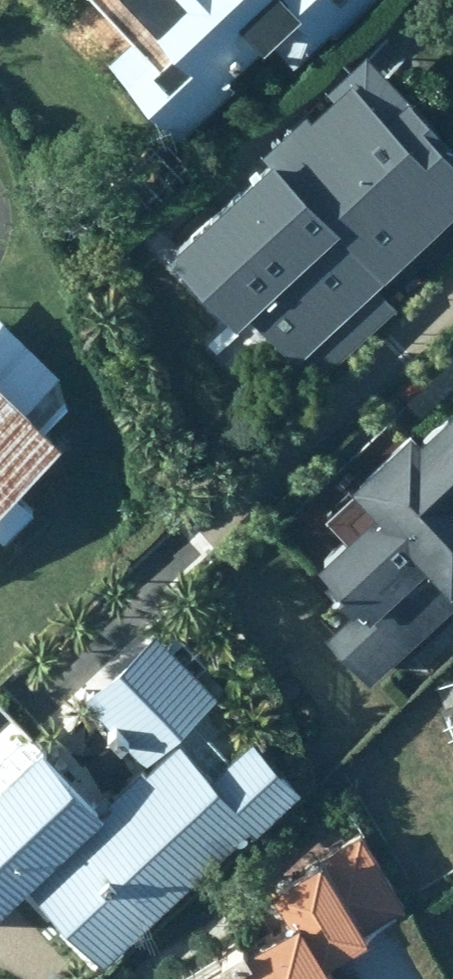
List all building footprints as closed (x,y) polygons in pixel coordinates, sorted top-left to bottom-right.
[(124,26),(99,49),(164,118),(260,30),(283,54),(321,19),(328,27),(357,0),(100,0),(124,26)] [(144,226),(211,297),(224,284),(270,334),(257,345),(301,392),(395,303),(360,267),(452,181),(452,156),(449,152),(452,148),(452,144),(351,35),(313,70),(318,76),(295,99),(288,91),(144,226)] [(358,670),(452,581),(452,379),(449,383),(437,369),(395,408),(387,401),(328,455),(335,462),(273,519),(341,592),(313,617),(358,670)] [(0,383),(0,507),(63,445),(0,383)] [(91,950),(233,814),(241,821),(287,775),(238,724),(198,763),(162,725),(205,683),(142,618),(71,686),(133,751),(90,793),(21,723),(0,742),(0,873),(11,863),(91,950)] [(307,944),(394,897),(353,826),(311,851),(304,842),(255,870),(271,899),(221,929),(214,916),(190,930),(197,943),(177,955),(191,978),(327,978),(307,944)]
